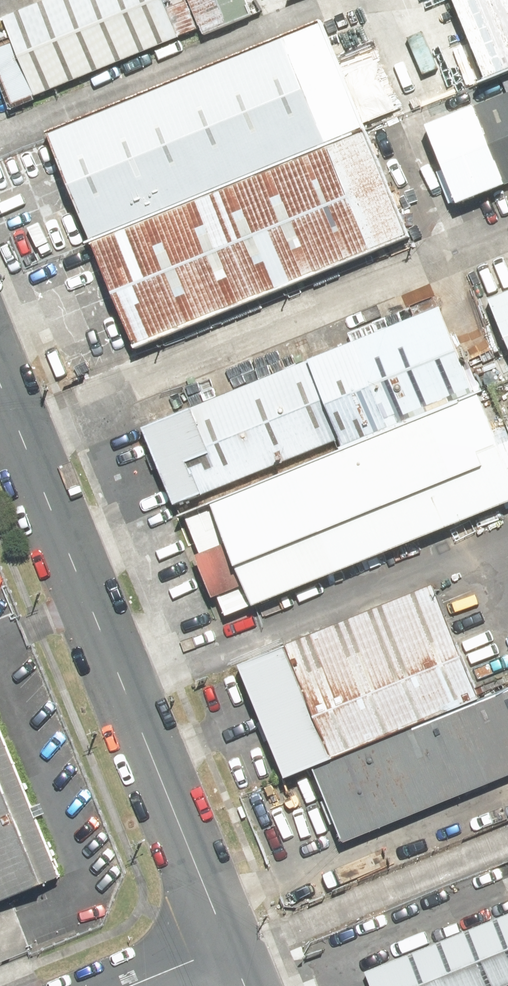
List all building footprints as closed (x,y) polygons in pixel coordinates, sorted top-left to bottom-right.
[(165,0),(50,0),(1,20),(33,97),(180,38),(165,0)] [(247,0),(188,0),(203,36),(253,16),(247,0)] [(486,80),(507,71),(507,0),(453,0),(486,80)] [(363,131),(318,21),(46,130),(90,241),(363,131)] [(426,126),(458,204),(507,184),(507,93),(426,126)] [(363,131),(90,241),(133,347),(406,237),(363,131)] [(491,299),(507,342),(507,292),(491,299)] [(344,450),(479,395),(444,307),(141,429),(173,507),(340,439),(344,450)] [(479,395),(344,450),(208,504),(250,608),(507,504),(507,466),(479,395)] [(434,586),(237,665),(282,777),(309,766),(480,698),(434,586)] [(480,698),(309,766),(341,844),(507,777),(507,686),(480,698)] [(59,879),(0,734),(0,903),(59,879)] [(367,970),(373,985),(507,985),(507,913),(367,970)]
